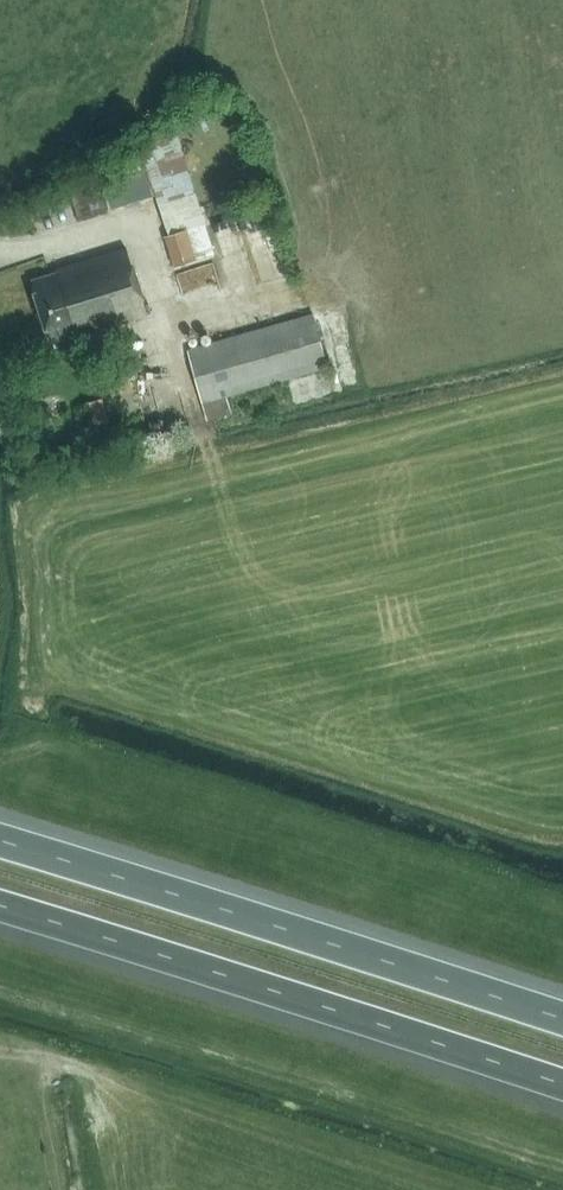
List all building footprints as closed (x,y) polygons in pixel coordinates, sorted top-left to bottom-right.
[(130,169),(100,178),(110,210),(156,196),(168,235),(165,236),(175,267),(197,260),(215,255),(183,152),(173,121),(138,141),(140,145),(124,150),(130,169)] [(108,212),(95,172),(66,181),(79,222),(108,212)] [(33,281),(51,341),(73,334),(75,337),(148,314),(127,248),(58,270),(59,273),(33,281)] [(206,420),(231,413),(226,396),(328,366),(314,314),(188,350),(202,403),(206,420)] [(109,420),(102,398),(88,402),(95,425),(109,420)]
